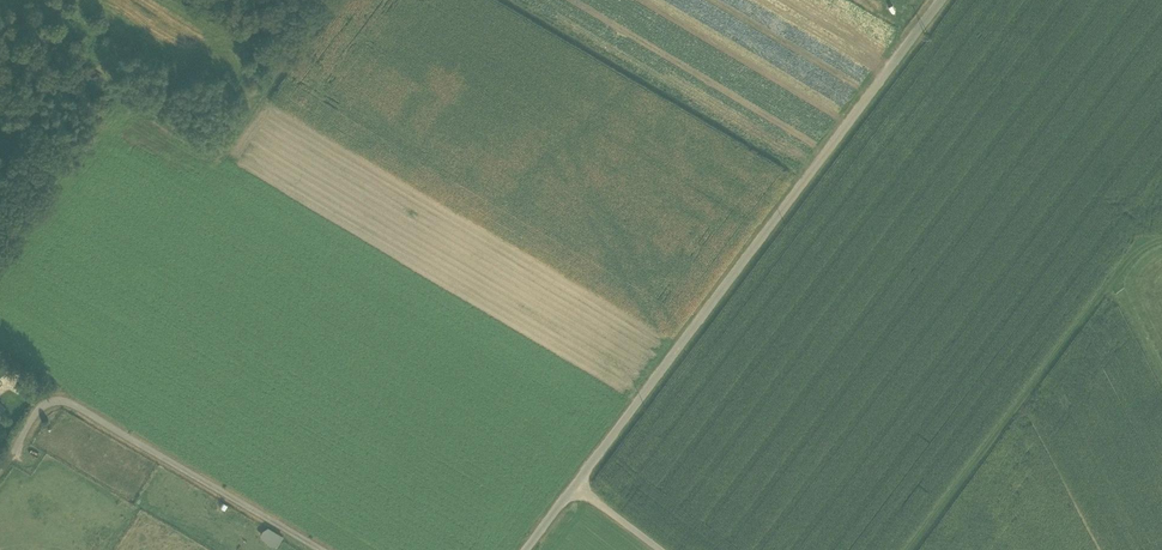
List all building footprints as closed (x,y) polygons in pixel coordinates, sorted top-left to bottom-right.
[(277,543),(283,532),(268,523),(263,526),(260,530),(261,533),(271,542),(277,543)]
